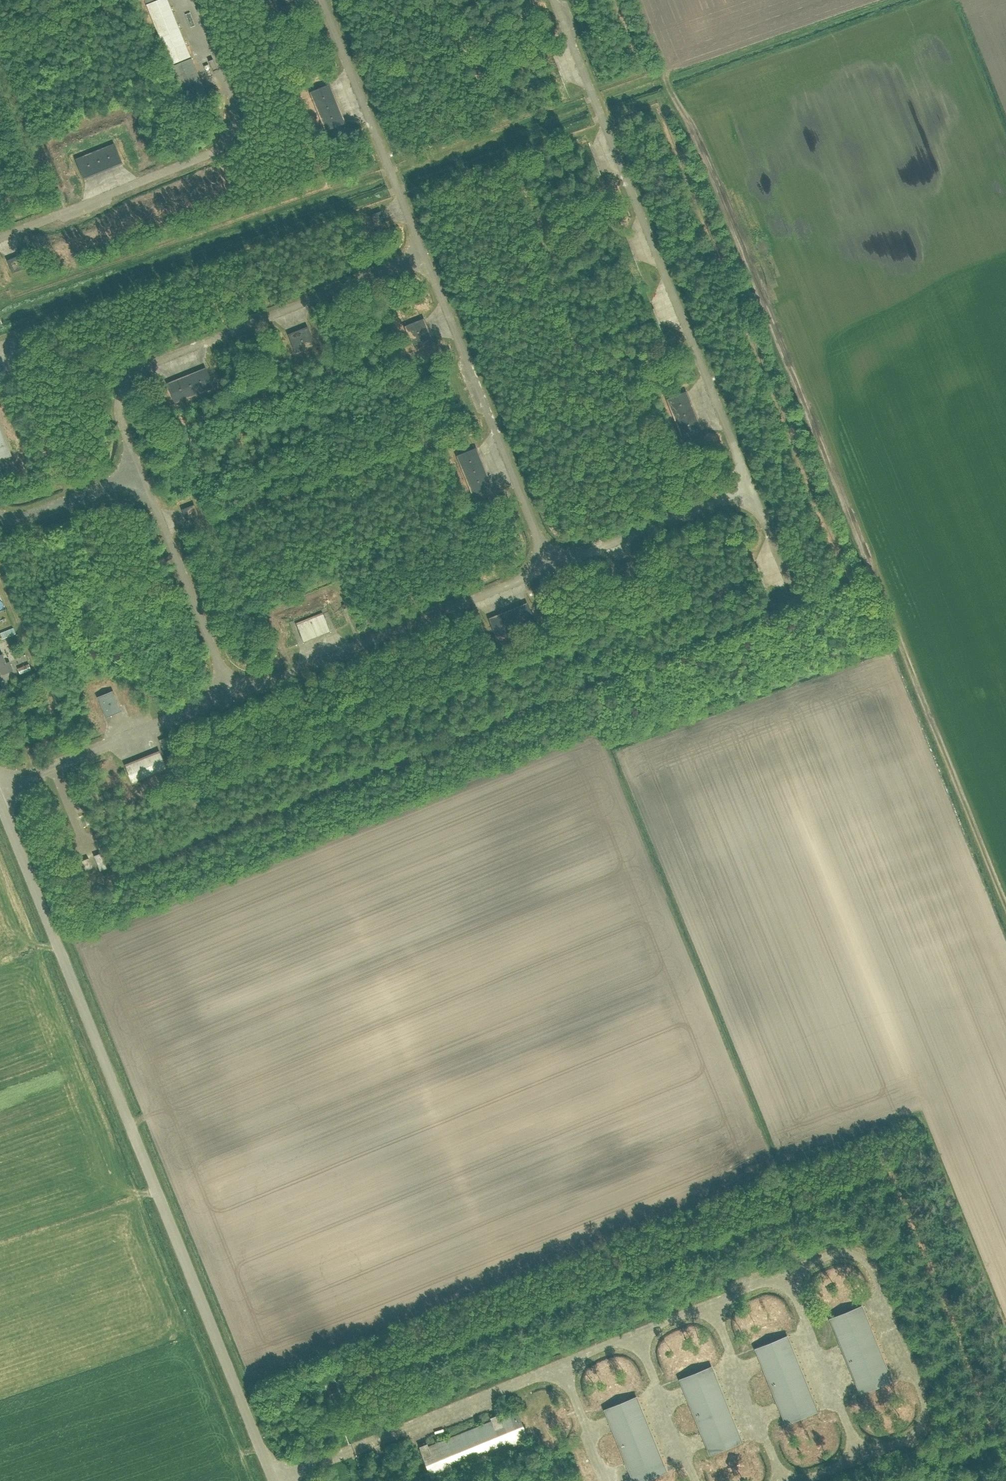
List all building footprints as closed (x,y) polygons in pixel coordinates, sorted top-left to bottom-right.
[(147,5),(171,65),(191,57),(168,0),(159,0),(147,5)] [(277,9),(296,2),(295,0),(273,0),(277,9)] [(481,11),(509,0),(477,0),(481,11)] [(191,59),(172,67),(187,105),(207,97),(191,59)] [(329,85),(310,93),(326,131),(345,123),(329,85)] [(114,144),(76,160),(84,178),(122,163),(114,144)] [(381,212),(369,217),(373,227),(385,222),(381,212)] [(18,257),(8,261),(13,272),(23,268),(18,257)] [(424,319),(405,327),(412,345),(431,338),(424,319)] [(307,327),(289,335),(296,354),(315,346),(307,327)] [(206,368),(168,384),(175,403),(213,387),(206,368)] [(686,392),(667,399),(682,438),(701,430),(686,392)] [(11,456),(0,429),(0,460),(11,456)] [(476,448),(457,456),(472,494),(491,486),(476,448)] [(194,505),(183,510),(187,520),(198,515),(194,505)] [(631,562),(621,566),(625,577),(635,573),(631,562)] [(527,603),(489,619),(490,620),(497,638),(535,622),(527,603)] [(322,613),(297,624),(304,642),(330,631),(322,613)] [(0,655),(0,676),(13,670),(9,661),(6,663),(2,654),(0,655)] [(113,691),(98,697),(106,717),(121,711),(113,691)] [(173,746),(168,736),(160,739),(159,740),(160,741),(163,750),(173,746)] [(160,752),(126,765),(133,783),(167,769),(160,752)] [(101,853),(94,856),(100,871),(107,868),(101,853)] [(88,858),(82,861),(86,870),(92,867),(88,858)] [(861,1306),(830,1319),(860,1394),(891,1381),(861,1306)] [(786,1336),(755,1349),(786,1424),(816,1411),(786,1336)] [(711,1367),(680,1379),(707,1447),(710,1454),(741,1442),(711,1367)] [(605,1410),(634,1480),(644,1480),(666,1472),(635,1397),(605,1410)] [(420,1451),(432,1479),(511,1447),(510,1446),(528,1438),(527,1437),(525,1430),(522,1423),(518,1413),(512,1416),(501,1420),(500,1418),(499,1419),(499,1418),(492,1420),(492,1421),(491,1422),(490,1422),(429,1447),(428,1448),(428,1446),(421,1449),(421,1450),(420,1451)]
